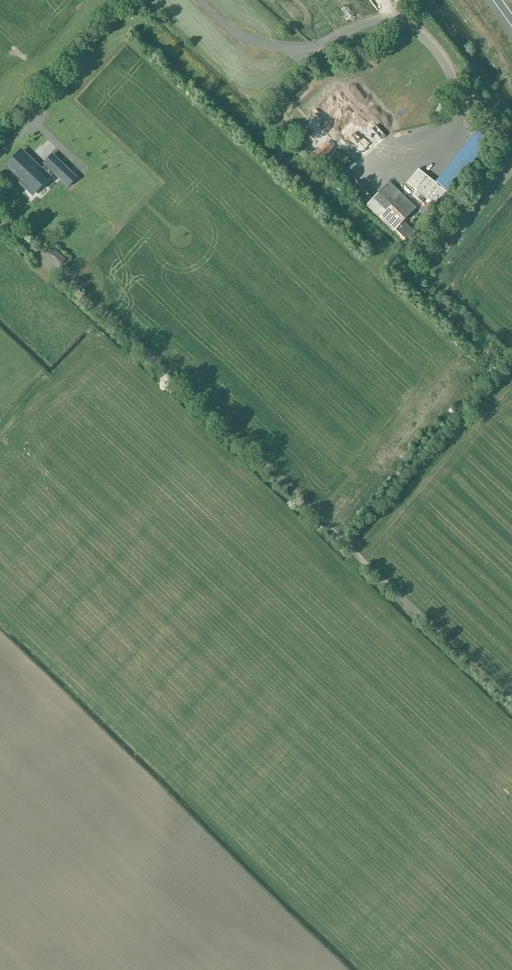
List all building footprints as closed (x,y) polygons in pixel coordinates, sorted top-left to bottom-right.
[(338,89),(312,115),(324,127),(320,130),(325,135),(327,133),(355,161),(358,159),(362,154),(364,155),(383,136),(384,138),(386,137),(384,135),(385,134),(339,88),(338,89)] [(369,115),(374,109),(368,103),(362,109),(369,115)] [(314,140),(323,148),(328,143),(319,134),(314,140)] [(68,172),(51,156),(43,165),(44,166),(40,171),(20,152),(4,169),(32,195),(48,179),(45,176),(49,171),(60,181),(68,172)] [(359,180),(350,189),(363,201),(371,192),(359,180)] [(392,232),(416,208),(389,182),(366,205),(392,232)] [(435,253),(427,263),(432,268),(441,258),(435,253)]
